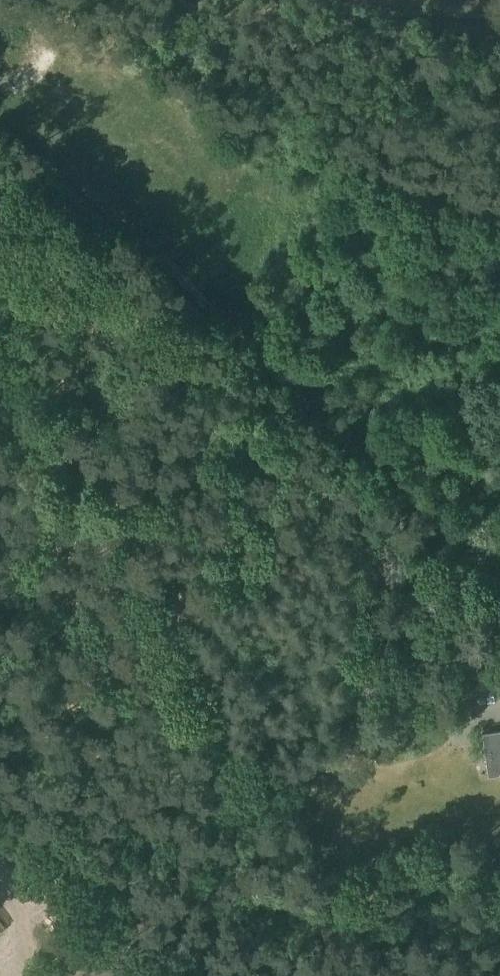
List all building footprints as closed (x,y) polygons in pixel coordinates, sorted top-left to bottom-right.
[(484,733),(490,773),(499,772),(499,731),(484,733)]
